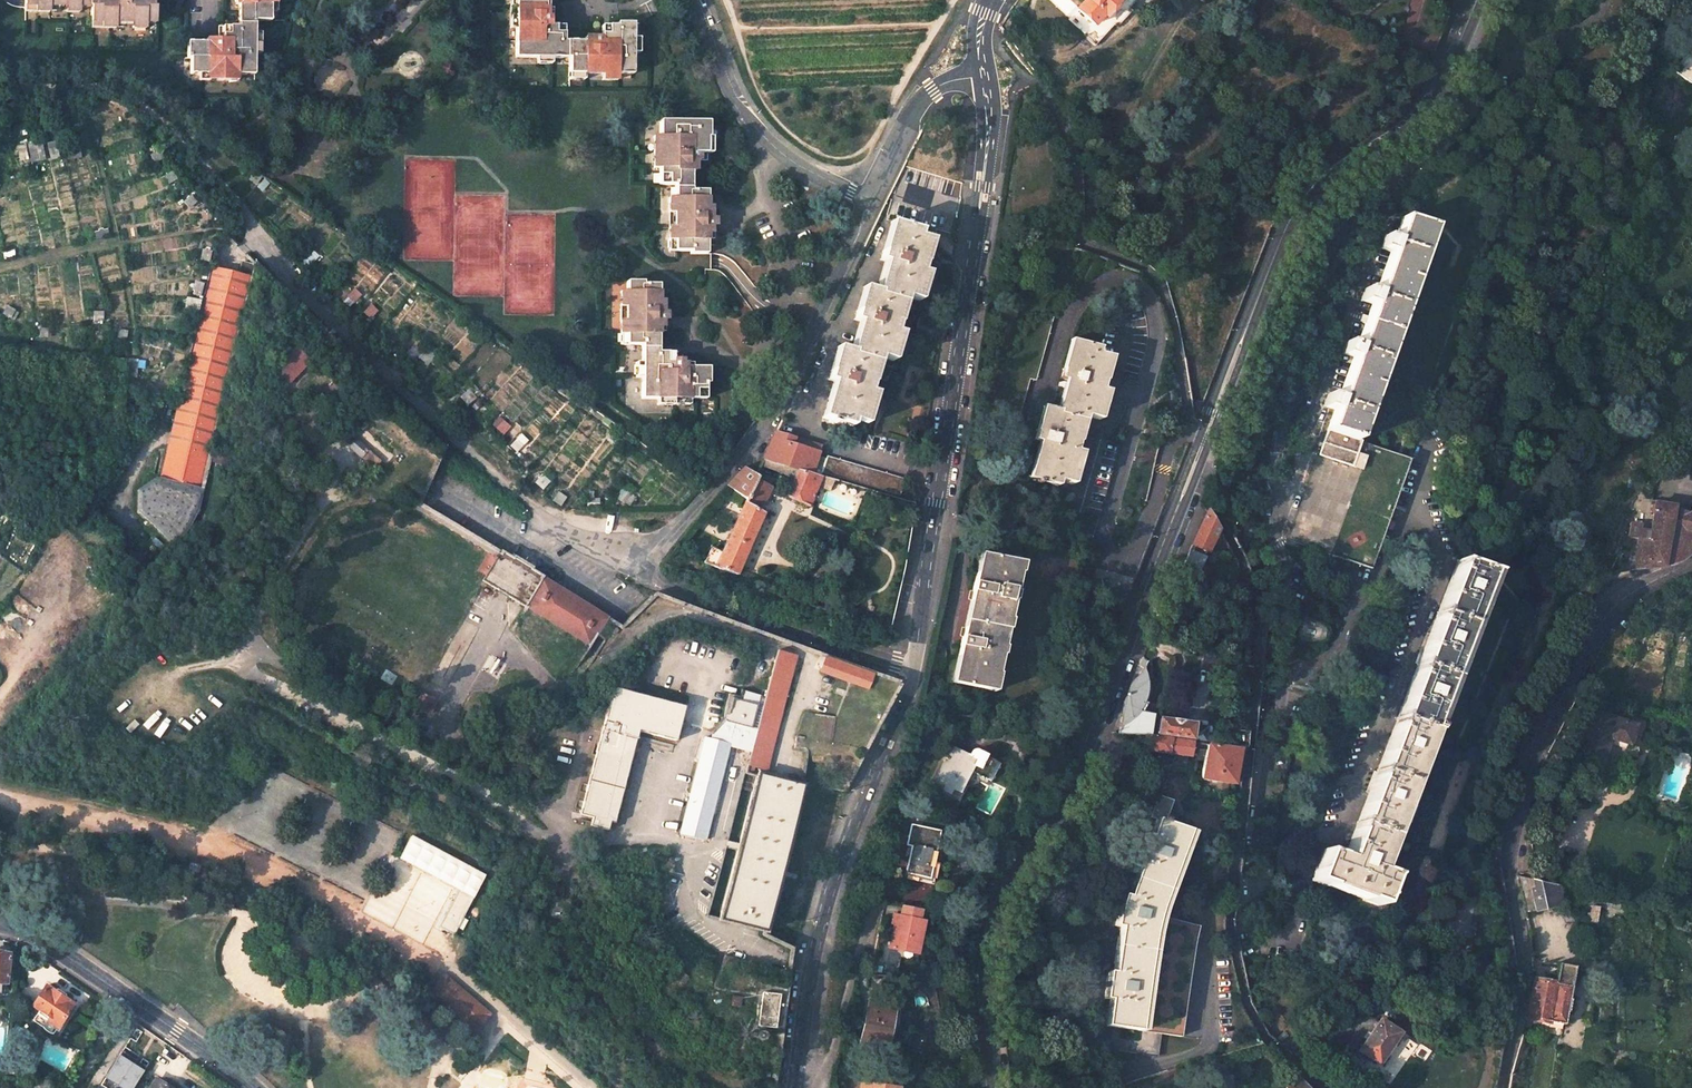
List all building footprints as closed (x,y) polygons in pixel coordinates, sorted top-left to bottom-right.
[(24,5),(48,6),(65,6),(80,6),(88,7),(88,21),(114,21),(130,21),(144,21),(154,21),(154,5),(152,5),(152,0),(24,0),(24,5)] [(228,14),(228,28),(223,28),(220,29),(220,36),(211,36),(201,37),(193,37),(193,56),(197,56),(198,71),(206,71),(244,70),(261,69),(261,50),(260,28),(260,15),(277,15),(276,7),(276,0),(244,0),(244,13),(228,14)] [(555,11),(551,11),(551,1),(551,0),(521,0),(522,22),(522,49),(540,49),(556,49),(575,50),(575,65),(588,65),(605,65),(621,65),(637,65),(637,44),(637,29),(637,15),(621,14),(621,17),(613,17),(613,26),(605,26),(605,29),(597,29),(597,35),(588,35),(569,35),(568,25),(559,25),(559,18),(556,18),(555,11)] [(1094,23),(1106,9),(1109,12),(1120,0),(1085,0),(1078,9),(1094,23)] [(1109,12),(1106,9),(1094,23),(1093,23),(1086,32),(1097,42),(1117,19),(1121,22),(1136,5),(1134,2),(1136,0),(1120,0),(1109,12)] [(1673,69),(1691,84),(1691,83),(1691,45),(1673,69)] [(1465,101),(1458,94),(1456,98),(1457,115),(1465,101)] [(678,189),(678,201),(677,255),(690,256),(691,258),(706,259),(707,231),(714,231),(714,228),(714,222),(710,222),(710,218),(706,218),(706,211),(706,195),(691,194),(692,177),(692,169),(696,169),(696,166),(699,167),(700,150),(707,150),(707,143),(711,143),(711,128),(663,126),(663,141),(662,173),(662,189),(678,189)] [(58,141),(44,142),(46,159),(59,158),(58,141)] [(44,142),(30,142),(30,161),(43,161),(44,142)] [(715,143),(711,143),(707,143),(707,150),(700,150),(699,167),(706,167),(706,159),(714,159),(715,152),(715,143)] [(892,196),(888,212),(951,231),(963,183),(903,162),(887,195),(892,196)] [(678,201),(671,201),(669,254),(677,255),(678,201)] [(1370,570),(1409,459),(1369,445),(1356,440),(1431,226),(1403,217),(1395,239),(1384,236),(1380,248),(1390,251),(1376,292),(1365,288),(1361,301),(1371,304),(1357,344),(1347,341),(1342,354),(1353,357),(1339,398),(1328,394),(1323,407),(1334,410),(1287,539),(1330,555),(1370,570)] [(883,257),(888,259),(891,260),(882,290),(869,286),(862,310),(859,309),(858,313),(856,317),(864,320),(856,349),(843,346),(836,369),(833,368),(832,373),(830,378),(839,380),(828,415),(831,417),(830,419),(836,421),(837,418),(854,423),(856,418),(863,420),(874,382),(868,380),(875,359),(880,360),(882,355),(889,357),(899,321),(895,320),(901,299),(906,301),(908,295),(915,298),(926,262),(921,260),(928,236),(922,234),(923,229),(896,221),(888,250),(885,249),(884,253),(883,257)] [(211,267),(185,382),(159,478),(203,488),(254,263),(240,260),(238,273),(211,267)] [(660,313),(660,305),(660,287),(645,287),(645,283),(627,283),(627,293),(628,347),(642,348),(642,365),(642,380),(646,380),(646,386),(642,386),(642,401),(658,401),(658,408),(689,408),(689,402),(706,402),(706,386),(710,386),(710,372),(693,372),(685,372),(685,367),(682,367),(682,364),(668,364),(669,356),(660,355),(660,335),(660,323),(667,323),(667,320),(667,315),(664,315),(664,313),(660,313)] [(1099,392),(1102,383),(1098,382),(1104,359),(1095,356),(1097,351),(1068,343),(1060,372),(1058,372),(1056,380),(1064,382),(1056,411),(1040,407),(1034,431),(1031,430),(1028,440),(1036,442),(1025,479),(1033,482),(1032,484),(1037,485),(1038,484),(1056,488),(1058,482),(1066,484),(1076,451),(1074,451),(1076,445),(1072,443),(1077,424),(1082,425),(1084,419),(1092,421),(1101,393),(1099,392)] [(310,360),(296,346),(274,369),(288,383),(310,360)] [(675,356),(669,356),(668,364),(682,364),(682,356),(675,356)] [(287,410),(271,418),(278,433),(294,426),(287,410)] [(349,445),(355,438),(346,430),(341,437),(349,445)] [(762,457),(798,468),(821,474),(823,471),(903,494),(907,479),(826,454),(825,458),(817,456),(820,444),(774,432),(769,443),(762,457)] [(355,438),(349,445),(373,465),(379,459),(355,438)] [(772,485),(758,478),(759,476),(743,467),(735,476),(726,486),(747,499),(721,550),(711,546),(704,562),(735,573),(767,507),(763,504),(772,485)] [(787,495),(808,506),(821,474),(798,468),(787,495)] [(172,545),(202,510),(203,488),(159,478),(139,491),(138,513),(172,545)] [(1644,527),(1641,538),(1632,537),(1631,546),(1629,568),(1656,566),(1675,561),(1680,559),(1688,553),(1691,547),(1691,500),(1689,510),(1670,504),(1649,501),(1644,527)] [(1216,527),(1205,508),(1189,544),(1191,545),(1203,550),(1205,551),(1216,527)] [(1622,526),(1621,536),(1621,545),(1631,546),(1632,537),(1641,538),(1644,527),(1622,526)] [(1203,550),(1191,545),(1189,551),(1187,550),(1181,564),(1197,571),(1203,557),(1201,556),(1203,550)] [(987,552),(982,551),(977,572),(982,573),(987,552)] [(495,558),(487,554),(477,571),(484,576),(481,581),(497,592),(515,562),(499,552),(495,558)] [(1016,560),(987,552),(982,573),(977,572),(973,590),(960,644),(958,654),(962,655),(956,681),(986,688),(1016,560)] [(1024,562),(1016,560),(986,688),(993,690),(1024,562)] [(1489,573),(1486,572),(1457,561),(1342,855),(1323,848),(1311,878),(1376,903),(1388,873),(1375,868),(1489,573)] [(520,565),(515,562),(497,592),(503,595),(507,597),(525,568),(520,565)] [(607,618),(525,568),(507,597),(589,647),(607,618)] [(1686,574),(1676,580),(1681,588),(1691,582),(1686,574)] [(1582,608),(1587,598),(1581,596),(1576,605),(1582,608)] [(1158,614),(1174,621),(1179,608),(1163,601),(1158,614)] [(765,770),(795,654),(777,649),(764,697),(762,706),(757,705),(759,695),(740,690),(738,696),(728,694),(724,708),(723,718),(726,720),(713,734),(712,738),(705,737),(681,831),(704,838),(728,744),(751,750),(747,765),(758,768),(765,770)] [(962,655),(958,654),(951,680),(956,681),(962,655)] [(872,674),(825,656),(820,670),(867,687),(872,674)] [(1144,692),(1144,683),(1144,681),(1143,672),(1142,667),(1145,659),(1140,657),(1136,667),(1124,696),(1141,701),(1144,692)] [(485,675),(490,666),(486,664),(482,673),(485,675)] [(684,705),(612,687),(580,813),(592,816),(590,824),(608,829),(610,821),(614,822),(638,730),(676,740),(684,705)] [(435,700),(421,693),(415,705),(430,712),(435,700)] [(1126,706),(1116,731),(1146,733),(1149,734),(1152,713),(1142,711),(1144,701),(1141,701),(1124,696),(1121,704),(1126,706)] [(1610,738),(1629,744),(1632,733),(1637,734),(1641,722),(1623,716),(1621,721),(1590,711),(1573,760),(1600,769),(1610,738)] [(1157,733),(1206,741),(1208,730),(1181,725),(1182,721),(1160,717),(1157,733)] [(1228,729),(1225,744),(1242,747),(1243,732),(1228,729)] [(1192,741),(1149,734),(1146,733),(1144,747),(1189,755),(1192,741)] [(804,736),(796,735),(794,747),(802,748),(804,736)] [(1199,742),(1198,748),(1206,749),(1200,777),(1233,783),(1239,748),(1199,742)] [(959,792),(976,759),(951,747),(932,784),(949,794),(952,789),(959,792)] [(757,772),(758,768),(747,765),(745,773),(756,775),(757,772)] [(803,783),(757,772),(756,775),(718,918),(766,931),(803,783)] [(1106,1023),(1181,1034),(1196,936),(1198,923),(1159,910),(1164,885),(1168,873),(1187,826),(1165,818),(1173,796),(1158,790),(1150,812),(1154,814),(1148,831),(1143,829),(1133,854),(1139,856),(1127,891),(1122,890),(1115,921),(1120,922),(1114,969),(1107,968),(1104,995),(1110,996),(1106,1023)] [(906,871),(931,876),(940,828),(910,822),(906,843),(915,844),(913,855),(909,855),(906,871)] [(454,935),(485,876),(410,837),(398,859),(458,890),(446,915),(449,917),(443,929),(454,935)] [(190,863),(188,870),(199,873),(201,866),(190,863)] [(1515,877),(1518,893),(1532,889),(1536,906),(1533,906),(1534,911),(1558,906),(1553,885),(1515,877)] [(1518,893),(1523,914),(1534,911),(1533,906),(1536,906),(1532,889),(1518,893)] [(918,919),(920,908),(902,905),(901,915),(918,919)] [(896,914),(888,952),(900,955),(901,948),(916,952),(924,920),(918,919),(901,915),(896,914)] [(449,917),(446,915),(439,928),(443,929),(449,917)] [(916,952),(901,948),(900,955),(915,958),(916,952)] [(5,984),(8,954),(0,953),(0,983),(5,984)] [(1545,975),(1544,983),(1532,981),(1532,983),(1530,996),(1526,1019),(1562,1026),(1564,1013),(1566,1014),(1569,1000),(1567,1000),(1572,967),(1557,964),(1554,977),(1545,975)] [(1004,973),(1004,988),(1013,987),(1013,973),(1004,973)] [(443,978),(437,985),(431,992),(424,1000),(433,1007),(440,999),(475,1029),(488,1014),(473,1001),(471,1002),(443,978)] [(52,1031),(71,1003),(44,985),(31,1005),(37,1009),(32,1018),(52,1031)] [(783,994),(764,992),(760,1026),(779,1028),(783,994)] [(870,1005),(861,1047),(884,1052),(893,1010),(870,1005)] [(1399,1034),(1381,1021),(1374,1031),(1372,1030),(1366,1039),(1368,1040),(1361,1050),(1379,1062),(1385,1054),(1387,1055),(1395,1044),(1393,1042),(1399,1034)] [(1141,1051),(1158,1055),(1162,1034),(1146,1031),(1141,1051)] [(118,1054),(143,1069),(148,1061),(124,1045),(118,1054)] [(118,1054),(103,1077),(121,1087),(131,1087),(143,1069),(118,1054)] [(9,1067),(1,1066),(0,1070),(0,1074),(8,1075),(9,1067)] [(1299,1076),(1288,1087),(1312,1087),(1299,1076)] [(103,1077),(99,1085),(104,1087),(121,1087),(103,1077)]
